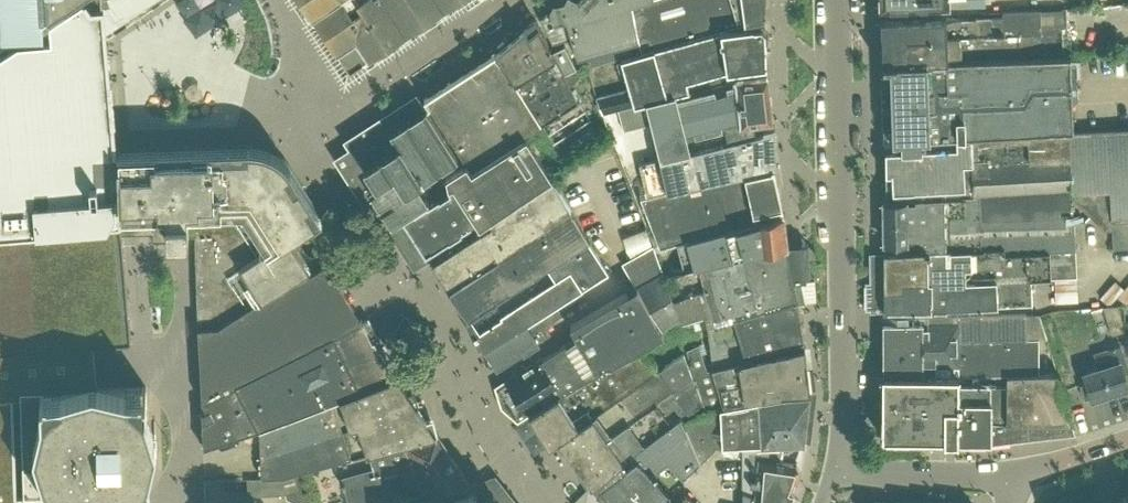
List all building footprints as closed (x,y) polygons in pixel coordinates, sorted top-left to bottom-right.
[(146,421),(145,392),(145,386),(136,386),(115,387),(98,387),(94,345),(131,342),(123,246),(122,233),(117,149),(115,149),(105,33),(127,19),(115,0),(79,0),(68,8),(0,53),(0,502),(137,502),(136,492),(148,492),(147,461),(147,456),(146,421)] [(33,25),(70,0),(0,0),(0,46),(33,25)] [(127,19),(155,0),(115,0),(127,19)] [(342,57),(357,60),(422,18),(448,0),(304,0),(342,57)] [(572,36),(577,55),(587,53),(638,39),(631,4),(630,0),(562,0),(554,2),(550,9),(552,13),(539,17),(552,42),(572,36)] [(631,4),(638,39),(639,39),(641,52),(722,29),(725,28),(724,27),(745,21),(745,20),(762,16),(765,16),(766,0),(643,0),(631,4)] [(882,59),(1019,55),(1018,31),(1041,30),(1042,50),(1064,49),(1062,25),(1066,24),(1065,7),(1003,8),(1003,13),(880,16),(882,59)] [(535,19),(525,28),(524,26),(495,51),(495,52),(542,124),(578,101),(535,19)] [(603,113),(619,109),(689,90),(687,81),(726,70),(767,64),(765,23),(725,28),(722,29),(641,52),(620,58),(630,89),(597,97),(603,113)] [(590,64),(620,56),(620,58),(641,52),(639,39),(638,39),(587,53),(590,64)] [(565,44),(552,50),(564,73),(576,67),(565,44)] [(543,126),(542,124),(495,52),(423,97),(428,104),(459,153),(466,164),(471,172),(525,137),(543,126)] [(901,139),(1074,128),(1070,54),(1019,55),(882,59),(884,140),(901,139)] [(661,156),(761,131),(760,120),(772,119),(767,75),(734,79),(734,80),(689,90),(619,109),(624,126),(653,119),(661,156)] [(419,96),(348,142),(352,147),(351,148),(345,172),(370,211),(381,204),(382,206),(392,221),(393,222),(399,218),(399,217),(425,200),(428,198),(416,181),(433,170),(459,153),(428,104),(425,106),(419,96)] [(646,196),(773,167),(776,167),(774,126),(763,128),(764,130),(761,131),(661,156),(661,157),(639,163),(646,196)] [(884,148),(886,199),(1070,188),(1071,188),(1071,189),(1077,188),(1070,195),(1107,229),(1114,222),(1115,245),(1127,244),(1127,127),(1074,130),(1074,128),(901,139),(901,148),(884,148)] [(476,221),(479,227),(490,220),(552,178),(525,137),(471,172),(466,164),(446,177),(450,192),(439,198),(438,196),(427,203),(425,200),(399,217),(399,218),(393,222),(391,224),(390,223),(389,224),(389,225),(415,265),(426,258),(430,259),(435,255),(432,251),(448,240),(449,241),(461,233),(460,231),(476,221)] [(195,235),(197,301),(198,326),(215,326),(218,325),(262,297),(309,267),(310,269),(321,262),(319,259),(308,266),(285,232),(307,218),(309,220),(321,212),(291,166),(286,160),(282,156),(278,152),(272,149),(267,147),(262,146),(256,144),(248,144),(130,148),(117,149),(122,233),(133,233),(166,232),(166,236),(195,235)] [(687,240),(761,219),(759,210),(781,205),(773,167),(646,196),(637,198),(655,249),(687,240)] [(497,298),(589,239),(552,178),(490,220),(492,224),(432,264),(448,289),(449,289),(468,319),(498,299),(497,298)] [(1075,217),(1071,218),(1070,188),(886,199),(886,200),(885,200),(886,252),(1009,243),(1010,249),(1076,247),(1075,217)] [(695,267),(786,245),(782,213),(761,219),(687,240),(695,267)] [(613,230),(621,248),(644,238),(637,220),(613,230)] [(545,310),(546,311),(582,287),(609,270),(589,239),(497,298),(498,299),(468,319),(476,332),(486,348),(545,310)] [(808,243),(786,245),(695,267),(671,275),(679,297),(675,298),(682,321),(711,311),(712,313),(715,315),(734,310),(736,316),(797,298),(818,296),(816,275),(812,276),(808,243)] [(1056,300),(1079,298),(1076,247),(1010,249),(1009,243),(886,252),(884,252),(884,308),(946,308),(946,307),(1032,302),(1032,277),(1055,276),(1056,300)] [(527,413),(641,345),(663,332),(661,329),(681,317),(670,292),(669,292),(660,272),(662,270),(652,244),(620,262),(635,286),(569,324),(578,339),(508,383),(525,410),(527,413)] [(218,325),(215,326),(198,326),(201,400),(362,319),(325,260),(321,262),(310,269),(309,267),(262,297),(218,325)] [(1124,288),(1115,280),(1100,296),(1109,304),(1118,295),(1117,295),(1124,288)] [(1124,288),(1117,295),(1118,295),(1126,303),(1127,301),(1127,283),(1124,288)] [(804,343),(803,338),(797,298),(736,316),(736,317),(726,320),(726,319),(707,325),(712,366),(804,343)] [(1098,338),(1111,334),(1126,329),(1117,304),(1103,305),(1089,309),(1098,338)] [(553,322),(546,311),(545,310),(486,348),(497,365),(516,352),(519,353),(537,341),(534,335),(553,322)] [(1016,372),(1038,371),(1038,338),(1046,337),(1038,312),(1025,312),(1025,311),(881,313),(882,345),(881,345),(881,373),(974,372),(1016,372)] [(202,410),(203,446),(259,427),(397,374),(399,373),(397,374),(396,372),(393,374),(391,370),(394,367),(381,348),(376,348),(374,348),(364,324),(362,320),(363,320),(362,319),(201,400),(207,409),(202,410)] [(724,404),(810,388),(804,343),(712,366),(707,368),(699,343),(685,348),(705,409),(719,404),(720,406),(725,405),(724,404)] [(1092,396),(1127,384),(1121,365),(1126,363),(1119,343),(1093,351),(1098,366),(1084,371),(1087,381),(1080,384),(1085,397),(1091,394),(1092,396)] [(657,369),(657,368),(641,345),(527,413),(548,445),(549,445),(657,369)] [(563,448),(572,461),(693,375),(683,350),(657,368),(657,369),(549,445),(548,445),(549,447),(563,448)] [(1038,371),(1016,372),(974,372),(881,373),(882,436),(944,436),(944,440),(958,440),(958,438),(991,438),(992,438),(1074,429),(1056,371),(1038,371)] [(259,427),(260,453),(261,477),(283,476),(295,472),(434,433),(429,418),(423,419),(415,395),(406,398),(399,374),(400,374),(399,373),(397,374),(259,427)] [(702,402),(693,375),(572,461),(589,484),(652,435),(679,415),(680,414),(685,410),(687,412),(702,402)] [(742,443),(802,439),(810,388),(724,404),(725,405),(720,406),(719,404),(705,409),(706,410),(682,420),(699,459),(716,444),(742,443)] [(589,484),(608,502),(620,502),(666,458),(683,475),(699,459),(682,420),(679,415),(652,435),(627,455),(589,484)] [(434,433),(295,472),(299,489),(286,493),(287,498),(297,502),(315,498),(317,502),(350,502),(423,482),(424,483),(463,472),(436,432),(434,433)] [(800,469),(795,462),(802,439),(742,443),(742,484),(790,495),(799,469),(800,469)] [(987,467),(988,453),(951,453),(951,466),(987,467)] [(685,477),(683,475),(666,458),(620,502),(658,502),(685,477)] [(295,472),(283,476),(261,477),(247,477),(248,495),(283,493),(286,493),(299,489),(295,472)] [(435,499),(428,502),(511,502),(492,479),(483,479),(470,483),(435,499)] [(790,495),(742,484),(742,502),(787,502),(790,495)] [(685,493),(674,502),(695,502),(685,493)]
